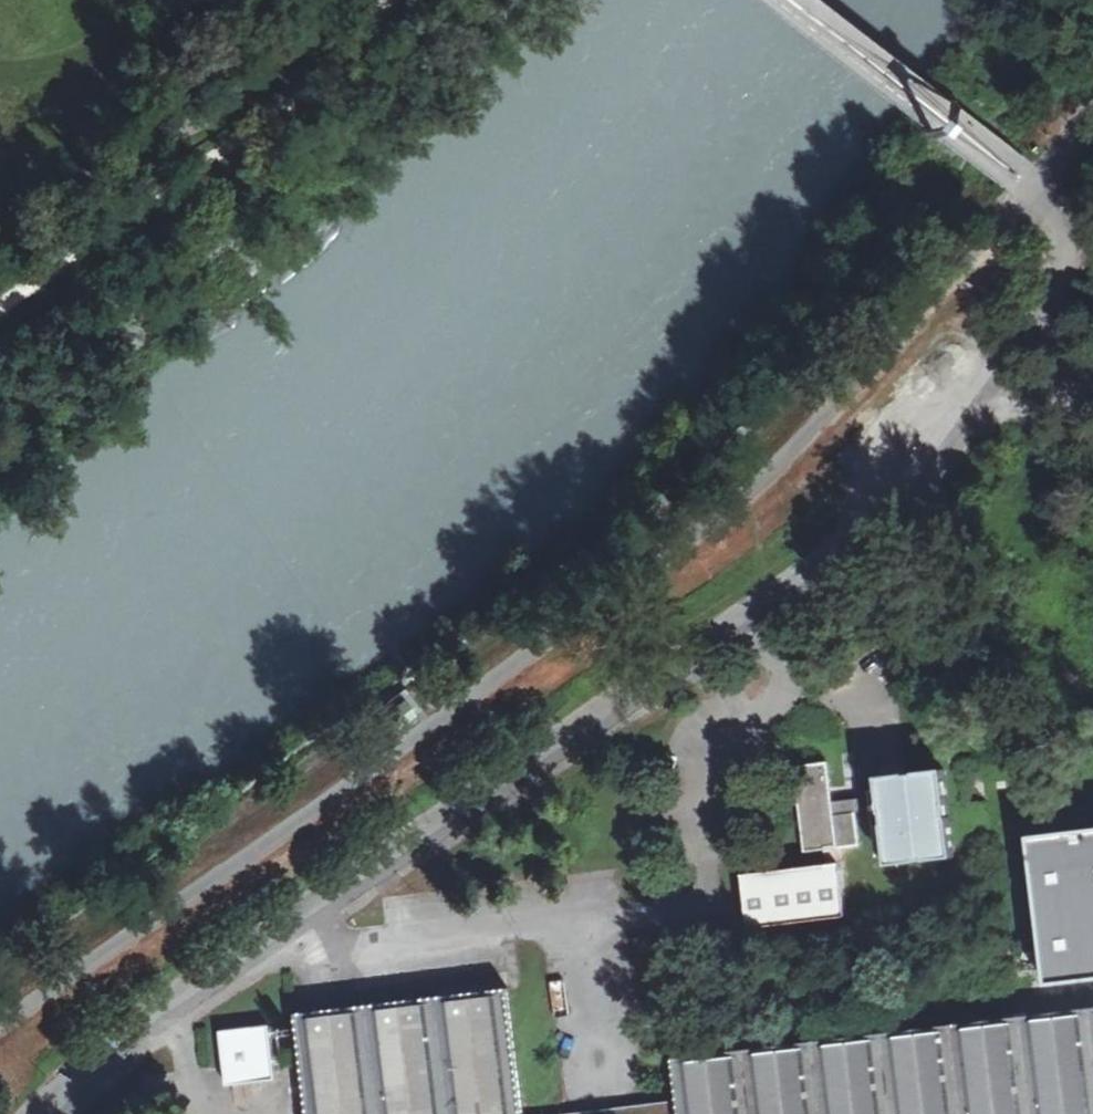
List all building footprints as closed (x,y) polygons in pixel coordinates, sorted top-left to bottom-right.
[(826,865),(745,875),(751,926),(844,915),(837,849),(860,845),(855,813),(882,809),(882,814),(885,813),(887,825),(884,825),(889,866),(915,862),(916,860),(927,859),(927,862),(955,858),(951,818),(948,818),(946,805),(949,805),(944,770),(918,772),(918,775),(906,775),(906,774),(878,777),(880,796),(833,802),(827,763),(795,767),(806,852),(824,850),(826,865)] [(1029,836),(1046,985),(1092,980),(1092,829),(1029,836)] [(297,1014),(309,1113),(524,1113),(510,988),(297,1014)] [(681,1113),(1092,1113),(1092,1009),(675,1061),(679,1100),(681,1113)] [(223,1032),(227,1086),(277,1080),(271,1025),(223,1032)] [(679,1100),(575,1113),(681,1113),(679,1100)]
